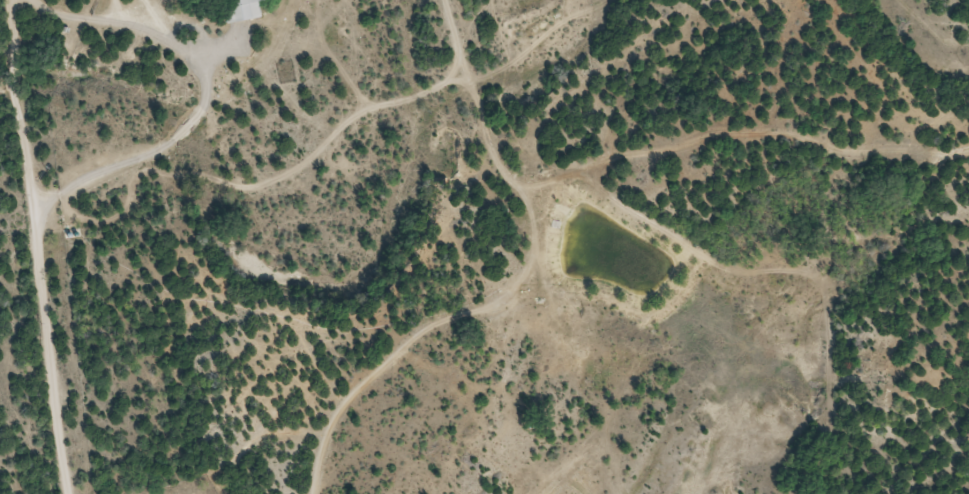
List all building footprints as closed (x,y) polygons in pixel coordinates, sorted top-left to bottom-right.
[(227,24),(258,19),(256,3),(267,1),(266,0),(223,0),(227,24)]
